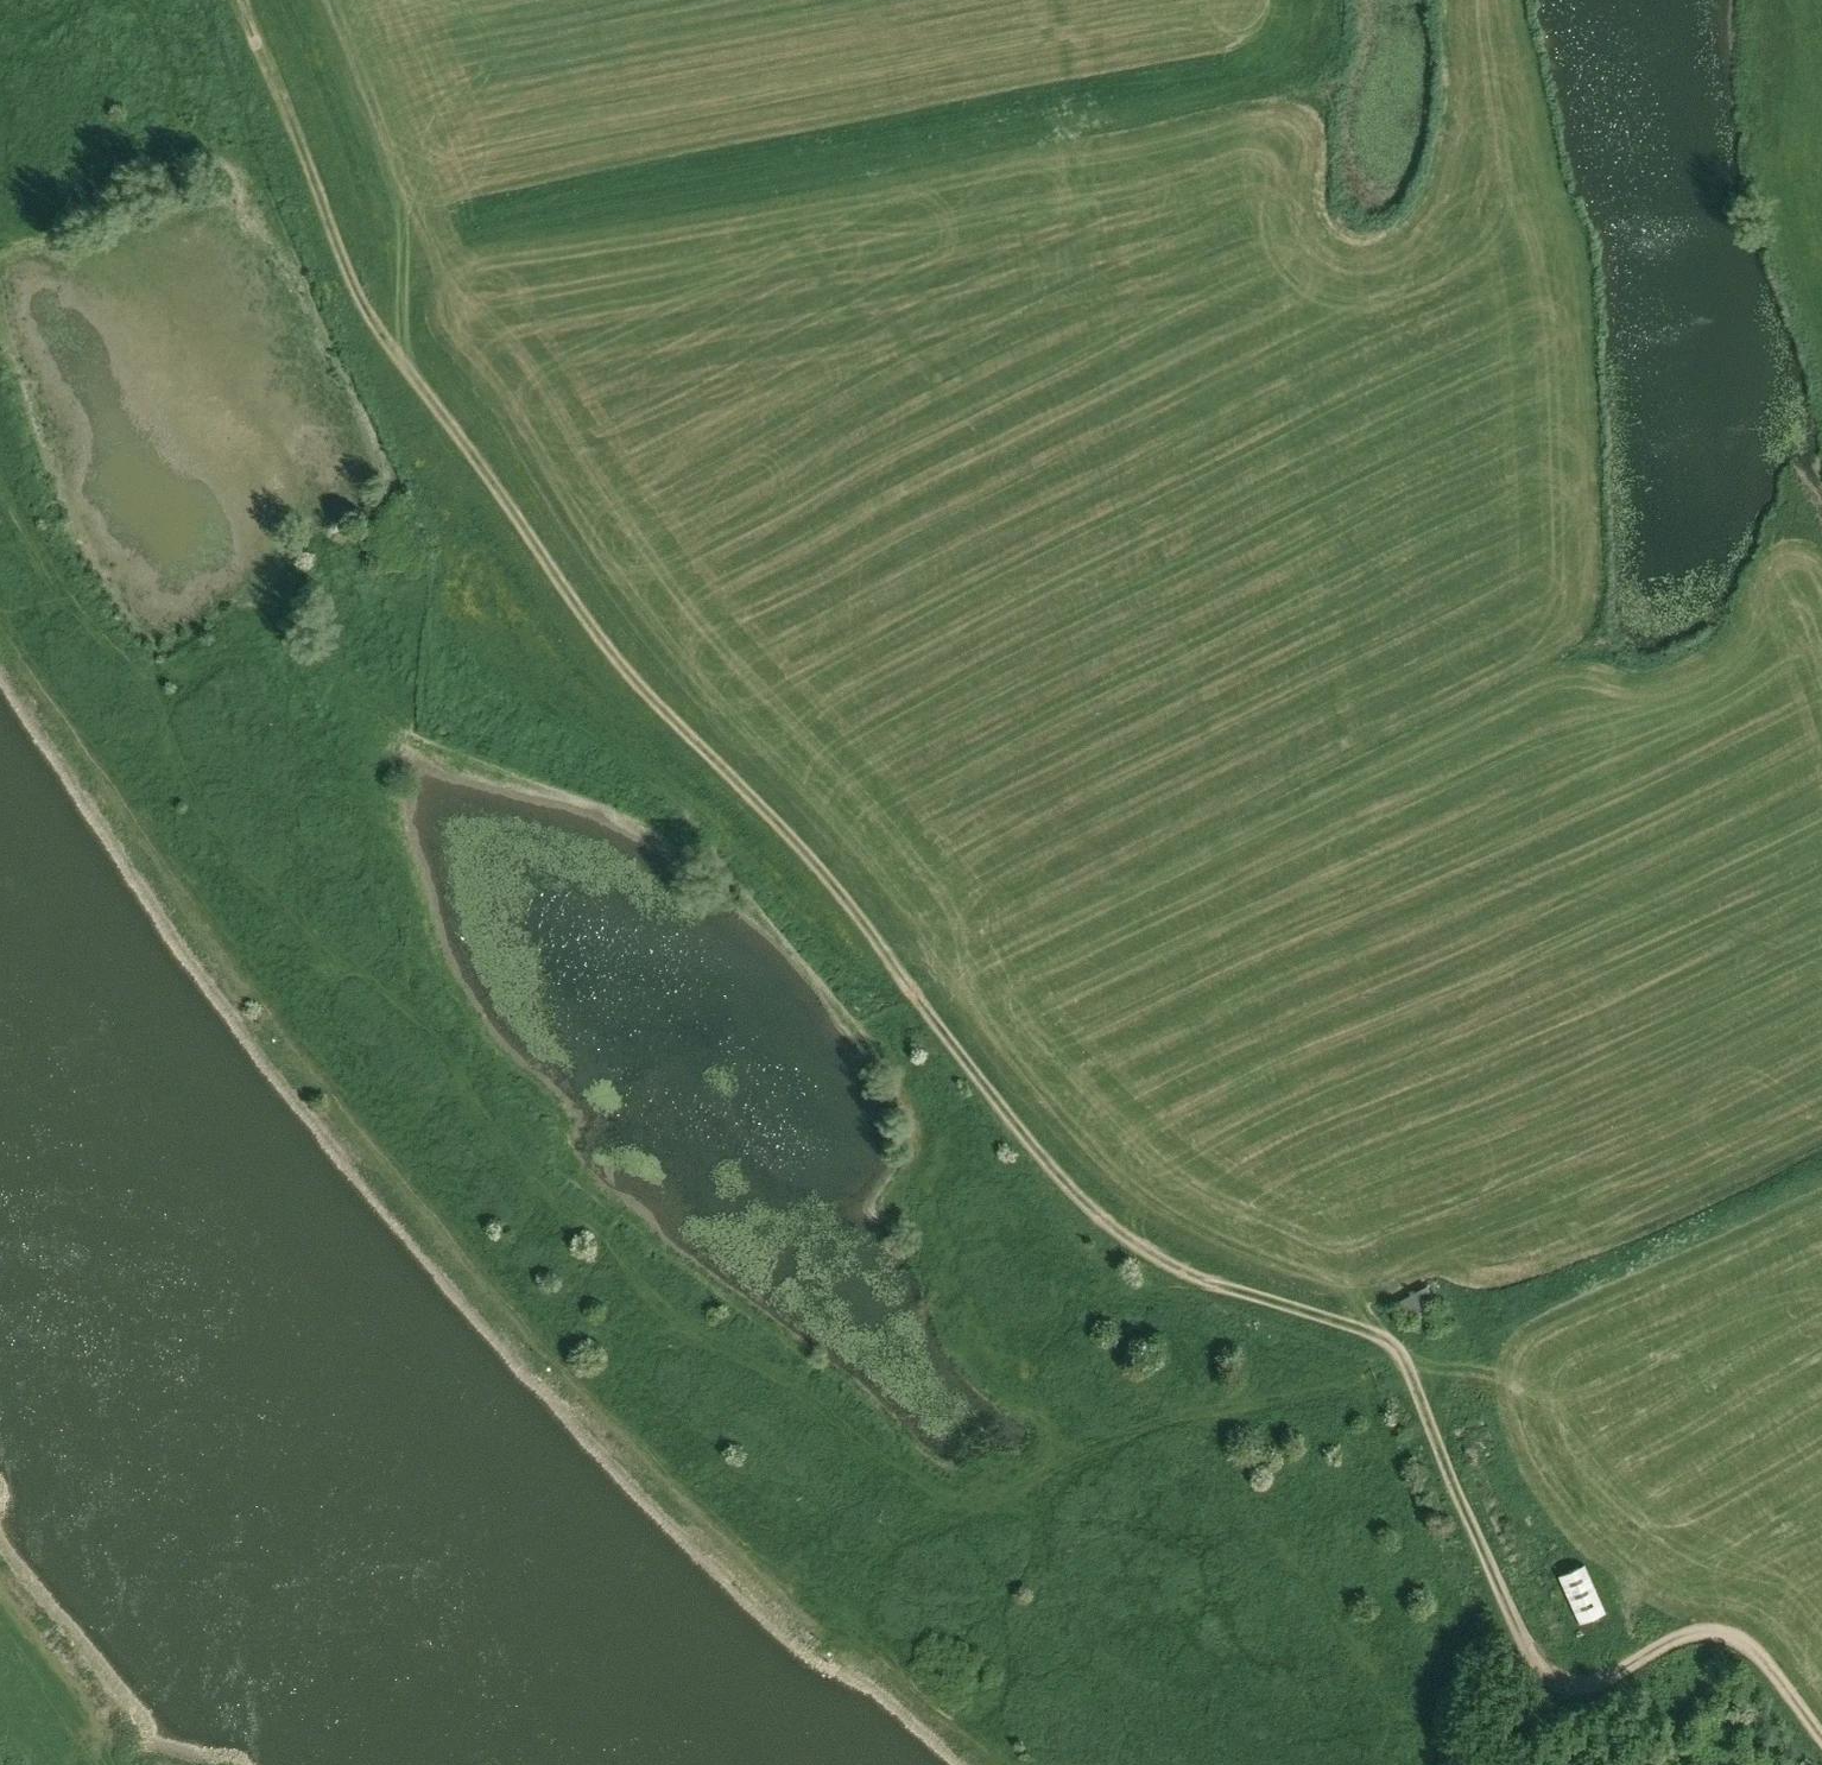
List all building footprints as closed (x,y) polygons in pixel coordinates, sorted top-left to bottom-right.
[(1389,1292),(1396,1314),(1442,1300),(1435,1278),(1389,1292)] [(1553,1569),(1573,1618),(1599,1608),(1579,1558),(1553,1569)]
